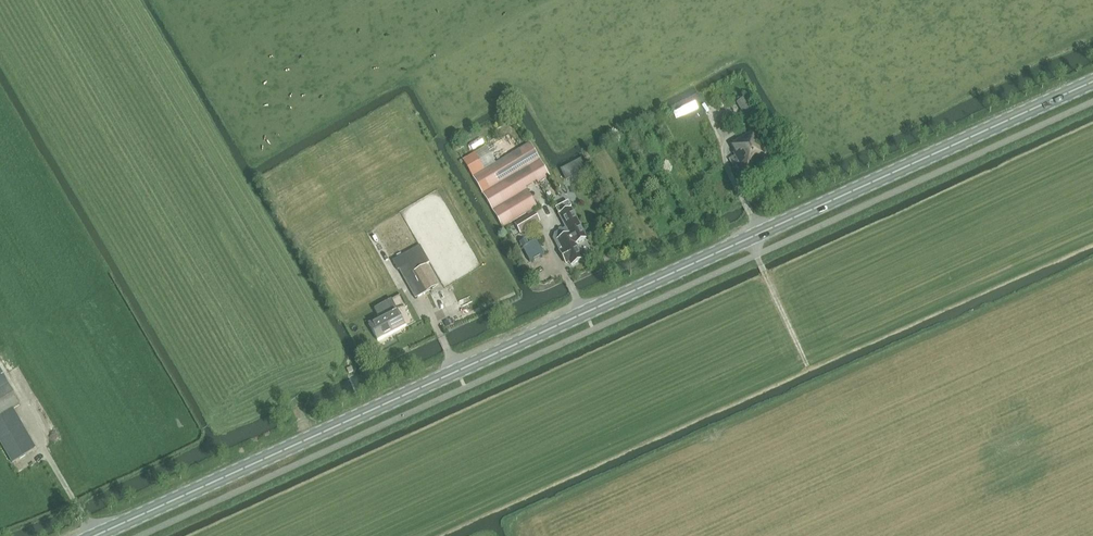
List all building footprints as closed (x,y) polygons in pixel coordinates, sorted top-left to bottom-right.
[(738,101),(752,126),(763,120),(749,96),(738,101)] [(739,162),(733,166),(738,175),(744,171),(746,174),(774,158),(758,128),(732,143),(737,152),(734,153),(739,162)] [(486,146),(463,160),(503,226),(528,212),(532,209),(522,193),(550,176),(530,142),(496,163),(486,146)] [(582,159),(572,164),(577,175),(587,170),(582,159)] [(558,184),(562,181),(556,171),(551,174),(558,184)] [(556,233),(554,238),(561,250),(560,251),(566,263),(570,261),(571,265),(584,258),(575,242),(587,236),(572,208),(560,214),(567,228),(556,233)] [(532,209),(528,212),(529,215),(515,223),(521,233),(540,221),(533,209),(532,209)] [(521,241),(531,262),(546,254),(538,240),(530,244),(527,238),(521,241)] [(420,245),(392,261),(398,270),(399,270),(415,298),(439,285),(427,264),(430,262),(420,245)] [(396,324),(403,320),(397,309),(369,324),(379,342),(399,331),(396,324)] [(0,391),(0,440),(13,462),(36,449),(13,409),(21,405),(10,385),(0,391)]
